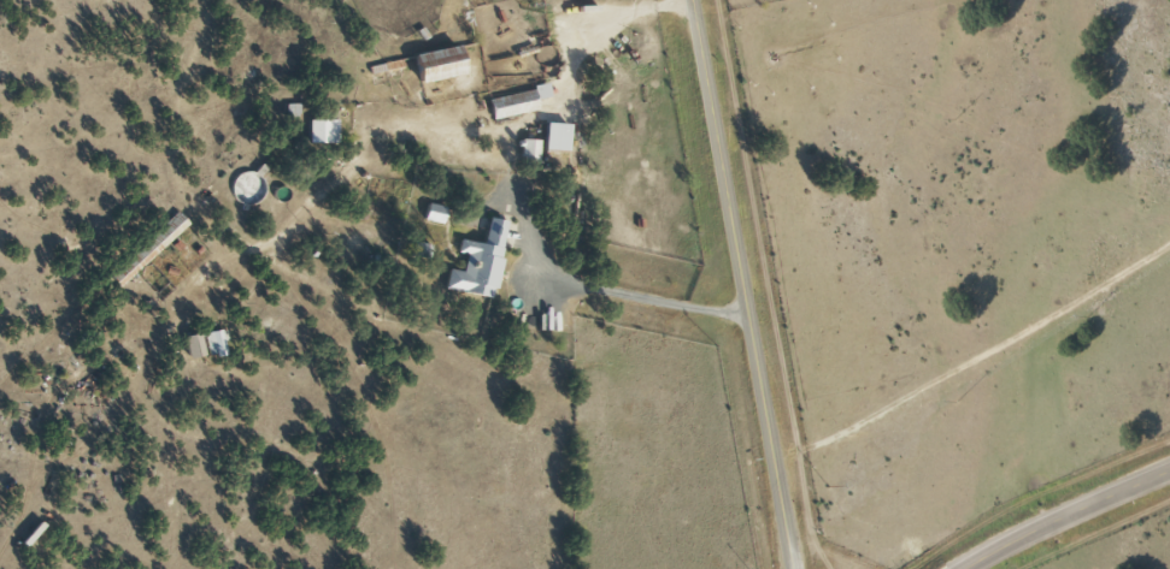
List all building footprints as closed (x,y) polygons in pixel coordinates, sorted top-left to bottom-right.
[(456,47),(411,55),(416,84),(461,75),(456,47)] [(535,111),(532,100),(546,97),(544,87),(485,99),(489,120),(535,111)] [(333,144),(333,120),(305,120),(305,144),(333,144)] [(565,125),(541,125),(540,153),(565,153),(565,125)] [(252,172),(230,183),(241,207),(263,197),(252,172)] [(437,223),(441,207),(425,204),(421,220),(437,223)] [(187,225),(175,211),(104,274),(115,288),(187,225)] [(504,220),(486,216),(481,244),(456,240),(453,253),(462,255),(459,271),(445,269),(442,290),(491,298),(504,220)] [(201,334),(206,358),(224,355),(219,330),(201,334)] [(201,355),(195,334),(179,339),(186,359),(201,355)]
